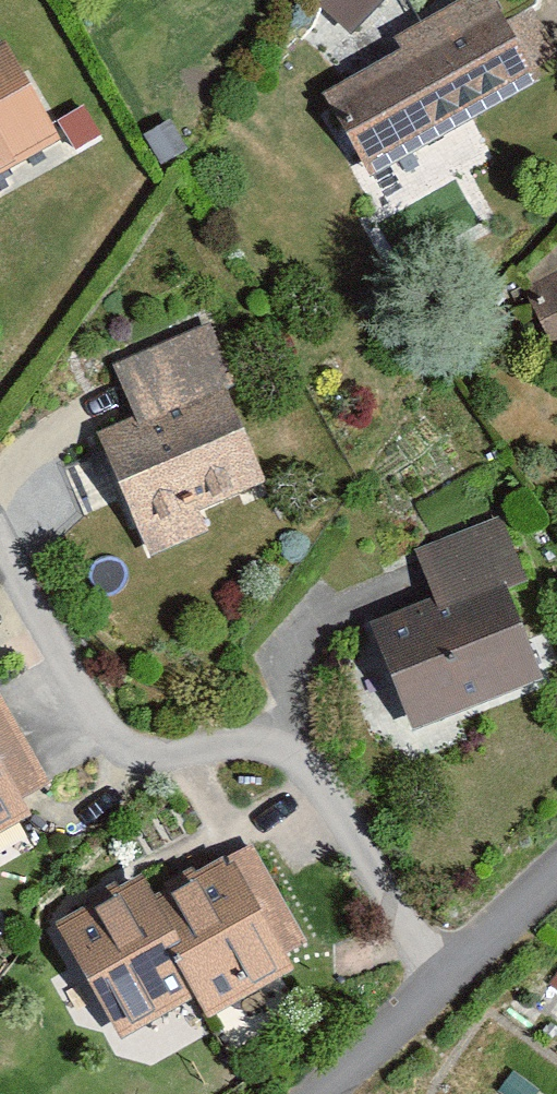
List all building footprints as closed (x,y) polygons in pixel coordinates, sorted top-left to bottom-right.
[(317,102),(371,197),(553,95),(500,0),(464,0),(399,36),(408,51),(317,102)] [(73,152),(8,41),(0,46),(0,194),(73,152)] [(544,303),(556,330),(556,297),(544,303)] [(97,442),(146,558),(205,533),(197,515),(256,490),(217,398),(235,391),(209,328),(116,367),(140,423),(97,442)] [(433,598),(369,624),(416,739),(539,689),(499,592),(526,581),(499,515),(413,550),(433,598)] [(62,809),(0,712),(0,848),(62,809)] [(138,882),(52,934),(121,1048),(198,1002),(213,1025),(317,962),(253,857),(158,915),(138,882)]
